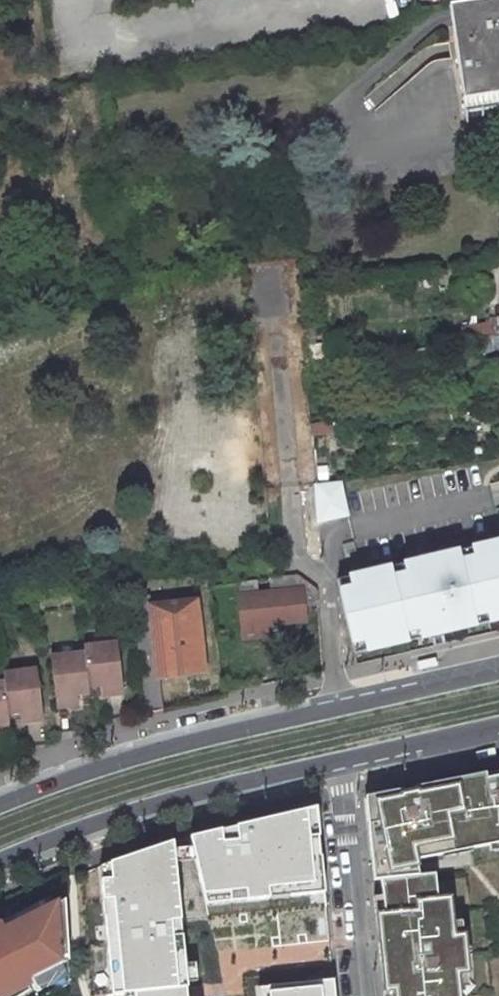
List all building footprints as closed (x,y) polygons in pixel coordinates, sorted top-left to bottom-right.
[(498,55),(498,0),(495,0),(450,7),(451,13),(458,64),(481,60),(481,58),(498,55)] [(498,121),(498,55),(481,58),(481,60),(458,64),(467,126),(498,121)] [(490,336),(490,339),(492,351),(498,350),(498,335),(490,336)] [(359,665),(498,634),(498,542),(337,584),(359,665)] [(297,575),(271,579),(272,590),(301,586),(304,607),(319,605),(318,592),(297,575)] [(257,581),(239,583),(240,594),(258,592),(257,581)] [(258,592),(240,594),(244,626),(306,618),(304,607),(301,586),(272,590),(258,592)] [(134,610),(147,710),(165,705),(161,676),(206,671),(197,602),(166,606),(167,611),(153,613),(152,608),(134,610)] [(120,695),(114,643),(82,646),(83,652),(86,687),(99,686),(100,697),(120,695)] [(49,656),(56,708),(76,706),(75,694),(87,693),(86,687),(83,652),(49,656)] [(3,685),(7,717),(18,717),(20,728),(39,725),(33,674),(2,677),(3,685)] [(8,726),(7,717),(3,685),(0,686),(0,727),(8,726)] [(0,727),(0,737),(9,735),(8,726),(0,727)] [(364,802),(384,995),(475,995),(473,978),(479,978),(476,940),(468,940),(464,900),(451,901),(451,860),(498,852),(498,776),(364,802)] [(316,807),(190,837),(191,841),(194,851),(209,917),(325,894),(316,807)] [(100,866),(107,994),(118,993),(119,995),(194,995),(194,989),(183,990),(174,855),(194,851),(191,841),(174,845),(174,842),(100,866)] [(0,920),(0,995),(33,995),(68,978),(62,888),(0,920)] [(335,981),(260,988),(261,995),(337,995),(335,981)]
